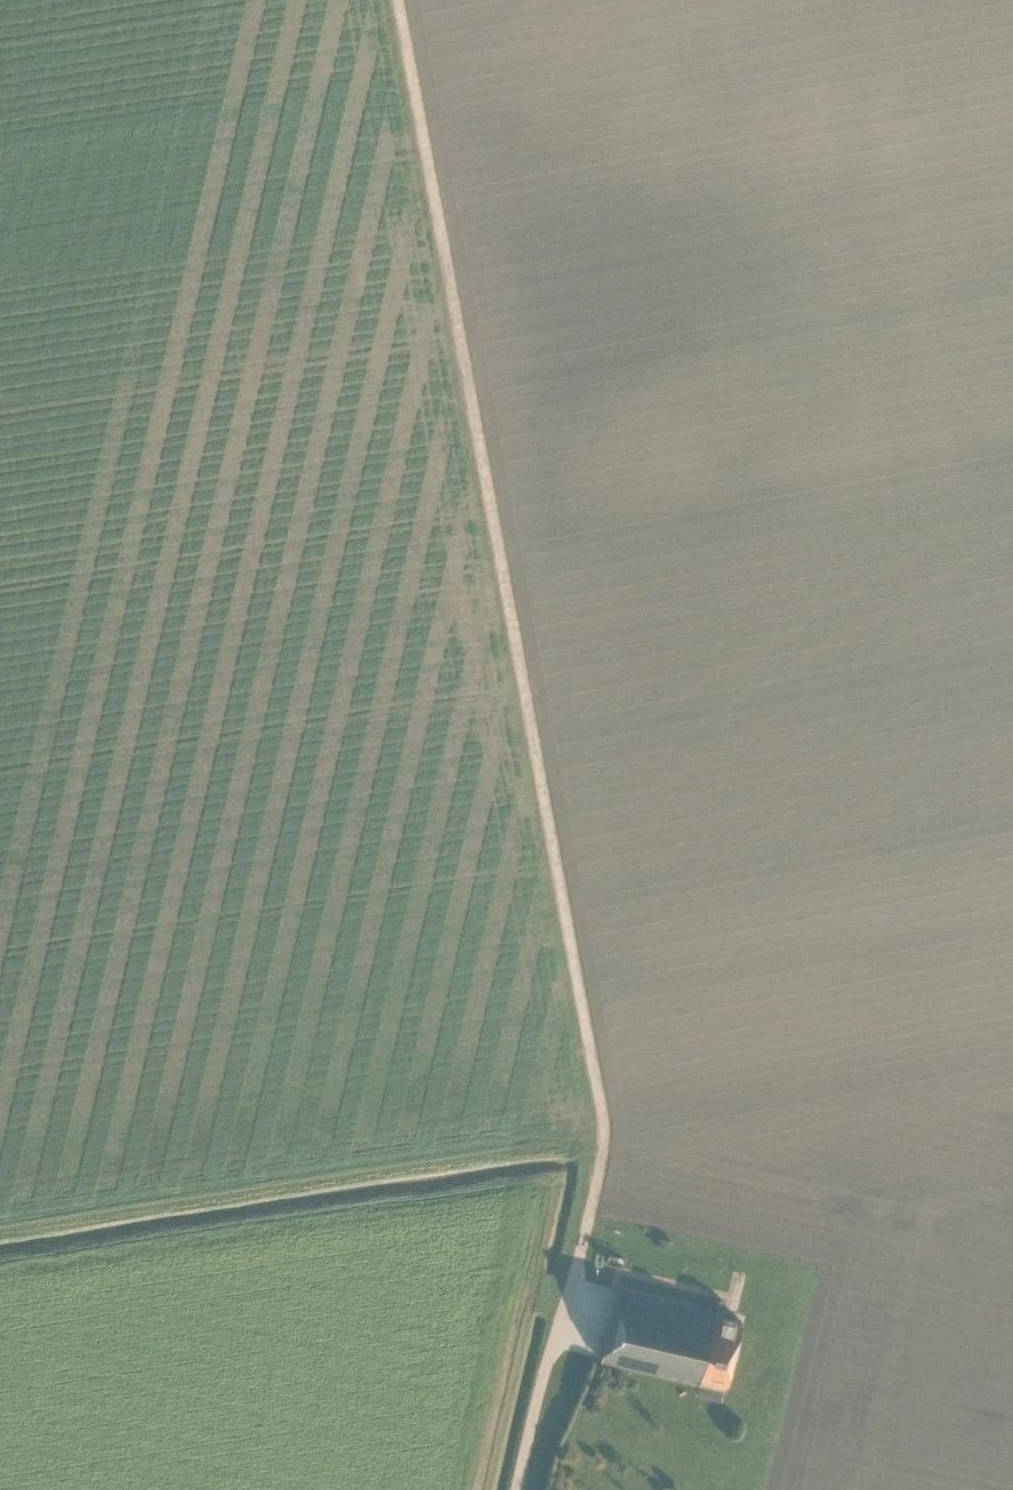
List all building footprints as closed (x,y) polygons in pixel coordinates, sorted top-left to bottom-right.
[(729,1381),(745,1316),(622,1287),(605,1359),(700,1381),(702,1375),(709,1377),(706,1388),(721,1391),(724,1380),(729,1381)]
